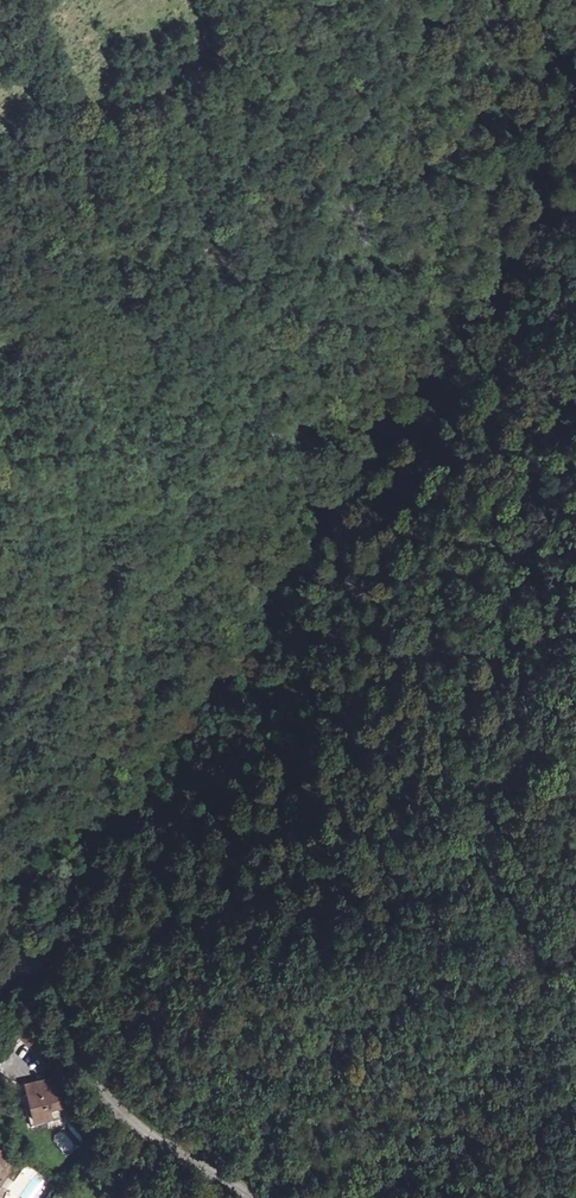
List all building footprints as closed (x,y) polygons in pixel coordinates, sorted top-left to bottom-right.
[(52,1077),(24,1086),(35,1120),(50,1115),(49,1110),(61,1106),(52,1077)] [(32,1126),(64,1119),(61,1106),(49,1110),(50,1115),(35,1120),(29,1118),(32,1126)]
